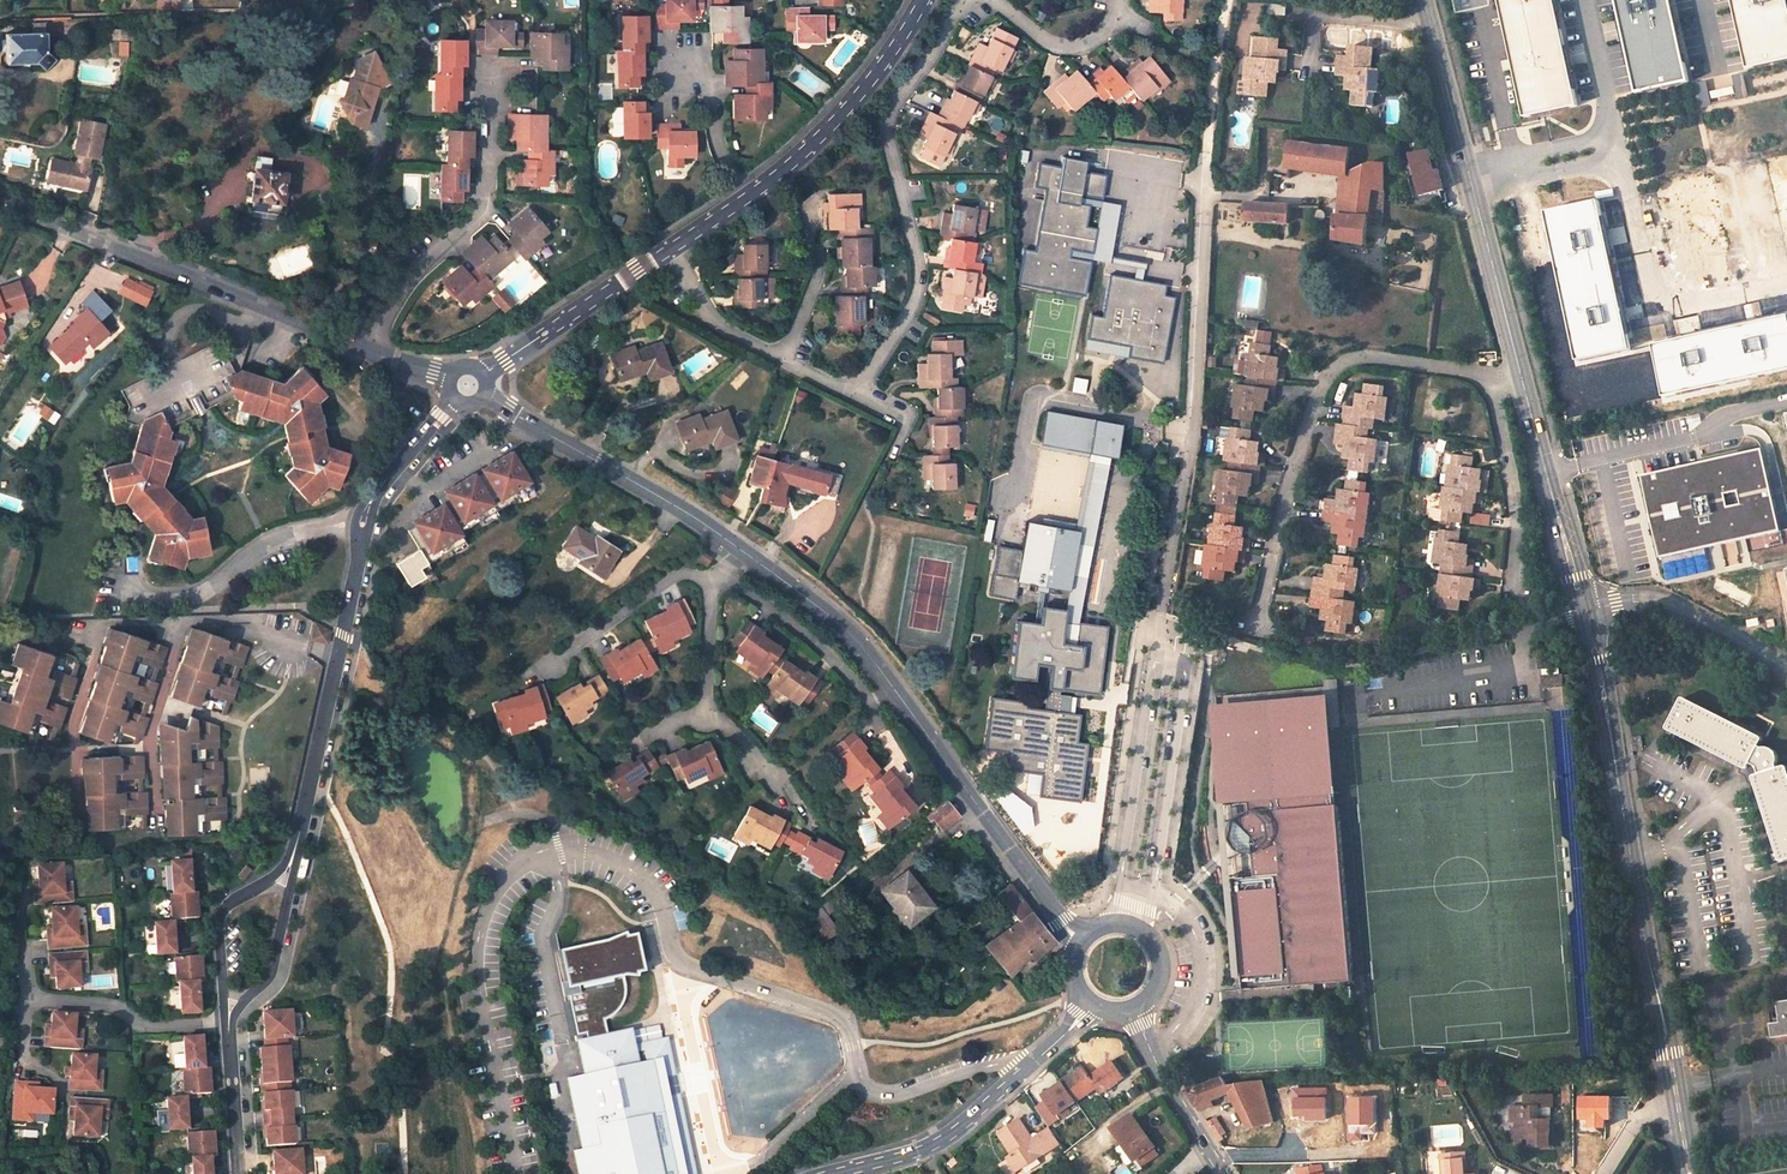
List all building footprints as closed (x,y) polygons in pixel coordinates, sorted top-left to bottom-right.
[(656,5),(656,28),(673,28),(673,20),(679,20),(692,20),(692,9),(703,9),(703,0),(667,0),(667,5),(656,5)] [(1165,11),(1165,19),(1181,19),(1181,1),(1181,0),(1149,0),(1149,1),(1161,1),(1161,11),(1165,11)] [(1525,113),(1578,102),(1558,0),(1502,0),(1525,113)] [(1675,0),(1620,0),(1641,94),(1694,82),(1675,0)] [(1747,63),(1786,54),(1786,0),(1733,0),(1747,63)] [(1150,11),(1161,11),(1161,1),(1149,1),(1150,11)] [(1287,7),(1274,6),(1274,15),(1286,17),(1287,7)] [(712,7),(711,7),(712,30),(723,30),(727,30),(727,41),(746,41),(746,18),(737,18),(735,15),(735,7),(712,7)] [(797,9),(786,9),(786,32),(797,32),(797,40),(822,40),(822,29),(833,28),(833,16),(809,17),(803,17),(803,9),(797,9)] [(646,17),(623,17),(623,51),(641,51),(646,51),(646,17)] [(476,30),(476,54),(493,54),(493,53),(493,45),(498,45),(522,46),(522,33),(512,33),(512,23),(487,22),(487,31),(476,31),(476,30)] [(33,33),(4,34),(5,64),(38,63),(43,68),(52,60),(46,54),(45,33),(44,33),(44,24),(32,24),(33,33)] [(977,49),(969,65),(993,77),(995,78),(1011,48),(1016,37),(996,27),(990,37),(983,52),(977,49)] [(134,30),(114,30),(115,41),(134,41),(134,30)] [(533,34),(532,34),(532,57),(543,57),(547,57),(547,68),(567,68),(567,46),(558,45),(556,43),(556,34),(533,34)] [(1281,40),(1255,38),(1253,60),(1246,59),(1245,80),(1247,81),(1246,95),(1268,97),(1270,82),(1278,83),(1279,70),(1287,71),(1289,51),(1280,50),(1281,40)] [(465,42),(442,41),(442,75),(460,75),(465,75),(465,42)] [(1374,50),(1349,47),(1349,58),(1339,57),(1337,76),(1347,77),(1345,91),(1353,91),(1351,105),(1371,108),(1373,92),(1378,93),(1380,71),(1373,70),(1374,50)] [(758,50),(735,50),(735,61),(735,72),(726,72),(726,73),(727,84),(728,84),(750,84),(758,84),(758,50)] [(618,51),(618,52),(619,86),(642,86),(641,51),(623,51),(618,51)] [(350,82),(344,101),(341,110),(341,111),(346,125),(348,125),(364,130),(377,91),(388,87),(375,55),(360,61),(359,64),(353,83),(350,82)] [(1167,78),(1151,59),(1137,71),(1133,67),(1121,78),(1129,86),(1141,101),(1167,78)] [(735,61),(726,62),(726,72),(735,72),(735,61)] [(993,77),(969,65),(956,91),(979,103),(993,77)] [(1121,78),(1111,65),(1088,84),(1095,91),(1103,100),(1109,96),(1112,100),(1129,86),(1121,78)] [(1077,70),(1054,90),(1064,102),(1072,110),(1095,91),(1088,84),(1077,70)] [(1733,76),(1739,97),(1747,95),(1742,74),(1733,76)] [(437,75),(436,109),(454,109),(459,110),(460,75),(442,75),(437,75)] [(758,84),(750,84),(750,87),(751,95),(746,95),(735,95),(735,118),(759,118),(759,110),(761,107),(770,107),(769,84),(769,83),(758,84)] [(956,91),(954,90),(941,118),(956,126),(958,127),(963,117),(970,121),(979,103),(956,91)] [(1054,90),(1046,96),(1056,108),(1064,102),(1054,90)] [(647,102),(642,102),(624,102),(625,137),(648,136),(648,124),(647,102)] [(341,111),(337,122),(346,125),(341,111)] [(941,118),(931,113),(923,130),(927,132),(920,147),(924,149),(919,158),(935,167),(956,126),(941,118)] [(537,116),(510,115),(510,127),(519,127),(519,138),(519,149),(529,149),(534,150),(542,150),(542,116),(537,116)] [(107,119),(83,116),(77,149),(79,150),(78,160),(56,157),(54,168),(64,170),(62,181),(90,185),(94,162),(89,162),(90,157),(93,158),(94,152),(102,153),(107,119)] [(666,124),(658,124),(658,148),(670,148),(670,167),(683,167),(683,155),(694,155),(694,131),(681,132),(675,132),(675,124),(666,124)] [(510,127),(510,138),(519,138),(519,127),(510,127)] [(454,132),(450,131),(448,166),(466,166),(472,166),(473,132),(454,132)] [(1319,147),(1290,142),(1286,168),(1343,177),(1341,216),(1337,216),(1336,239),(1367,245),(1369,222),(1383,223),(1385,164),(1373,163),(1349,174),(1350,150),(1319,147)] [(542,150),(534,150),(534,161),(529,161),(518,161),(518,184),(541,184),(541,176),(544,173),(552,174),(553,151),(553,150),(542,150)] [(1053,159),(1042,157),(1036,187),(1047,189),(1035,252),(1025,250),(1019,283),(1083,295),(1087,271),(1089,262),(1068,258),(1070,249),(1091,252),(1095,228),(1085,227),(1089,206),(1078,204),(1079,194),(1101,198),(1104,176),(1084,172),(1085,161),(1064,158),(1062,167),(1051,165),(1053,159)] [(271,160),(257,158),(251,212),(280,216),(282,191),(284,191),(285,178),(284,178),(284,176),(269,174),(271,160)] [(448,166),(443,165),(443,166),(442,199),(443,199),(465,200),(466,166),(448,166)] [(64,170),(54,168),(52,180),(62,181),(64,170)] [(1420,174),(1426,194),(1442,190),(1437,169),(1420,174)] [(856,193),(828,194),(829,212),(833,212),(834,229),(837,229),(857,228),(856,193)] [(1597,193),(1547,204),(1581,356),(1632,345),(1597,193)] [(1291,207),(1246,204),(1245,221),(1290,224),(1291,207)] [(976,212),(976,210),(955,207),(953,218),(953,223),(947,222),(944,240),(951,241),(966,243),(967,234),(974,235),(974,231),(983,232),(985,213),(976,212)] [(528,210),(511,225),(518,233),(521,237),(513,243),(525,257),(542,243),(536,237),(537,233),(543,228),(528,210)] [(1323,211),(1322,210),(1321,210),(1319,210),(1318,211),(1317,212),(1316,214),(1316,215),(1316,216),(1316,218),(1317,219),(1319,220),(1320,221),(1322,221),(1324,220),(1324,219),(1325,219),(1326,217),(1326,215),(1326,213),(1325,212),(1323,211)] [(953,218),(943,217),(939,240),(944,240),(947,222),(953,223),(953,218)] [(837,229),(837,237),(841,237),(857,237),(857,228),(837,229)] [(857,228),(857,237),(841,237),(842,266),(846,266),(869,265),(868,228),(857,228)] [(1144,281),(1152,239),(1095,228),(1091,252),(1089,262),(1087,271),(1111,275),(1144,281)] [(518,233),(510,240),(513,243),(521,237),(518,233)] [(473,245),(465,252),(466,254),(478,268),(480,271),(486,277),(511,255),(496,237),(488,245),(480,251),(474,245),(473,245)] [(482,238),(474,245),(480,251),(488,245),(482,238)] [(970,272),(973,243),(966,243),(951,241),(947,269),(950,270),(955,271),(970,272)] [(766,277),(763,242),(741,243),(742,264),(737,264),(738,279),(761,277),(766,277)] [(867,284),(874,284),(873,265),(869,265),(846,266),(847,295),(862,295),(867,295),(867,284)] [(462,267),(444,282),(459,299),(466,294),(470,294),(475,300),(493,285),(486,277),(480,271),(472,278),(469,275),(462,267)] [(478,268),(469,275),(472,278),(480,271),(478,268)] [(950,270),(947,294),(958,296),(959,292),(953,290),(955,271),(950,270)] [(957,306),(979,309),(982,285),(983,275),(981,274),(977,273),(970,272),(955,271),(953,290),(959,292),(958,296),(957,306)] [(165,282),(139,273),(134,288),(160,296),(165,282)] [(1144,281),(1111,275),(1103,318),(1092,316),(1088,338),(1098,339),(1095,356),(1128,362),(1129,356),(1161,362),(1173,298),(1162,296),(1164,285),(1144,281)] [(734,308),(762,307),(761,277),(738,279),(732,279),(734,308)] [(0,328),(6,317),(4,313),(9,311),(27,306),(19,283),(0,289),(0,328)] [(492,296),(503,311),(517,302),(505,287),(492,296)] [(76,324),(50,346),(63,362),(88,341),(91,346),(108,331),(98,320),(112,311),(96,294),(83,303),(88,308),(73,321),(76,324)] [(834,295),(835,326),(852,325),(863,325),(862,295),(847,295),(834,295)] [(1654,338),(1666,393),(1786,366),(1786,325),(1784,310),(1654,338)] [(835,326),(836,336),(853,335),(852,325),(835,326)] [(165,423),(196,408),(194,406),(203,401),(204,405),(232,391),(233,394),(235,395),(236,396),(237,397),(239,397),(238,399),(250,404),(249,409),(258,412),(259,410),(269,414),(269,416),(280,420),(285,441),(287,441),(290,453),(288,454),(290,466),(281,475),(301,497),(311,489),(314,491),(324,483),(335,486),(342,465),(340,461),(342,454),(322,446),(317,425),(314,426),(311,414),(315,413),(312,401),(321,391),(298,367),(281,383),(238,368),(232,370),(224,353),(221,354),(214,339),(119,385),(125,399),(121,413),(136,419),(144,415),(128,457),(105,461),(112,494),(125,493),(132,501),(135,499),(143,509),(141,510),(154,527),(148,547),(155,550),(158,556),(177,564),(182,552),(194,549),(194,547),(207,544),(201,513),(190,515),(181,505),(179,507),(172,498),(174,496),(160,480),(164,468),(161,466),(165,455),(167,456),(171,447),(166,444),(170,433),(166,431),(167,429),(167,427),(166,425),(165,423)] [(927,365),(927,371),(922,371),(922,388),(936,388),(944,388),(944,378),(950,378),(949,356),(959,356),(959,341),(933,341),(933,354),(927,354),(927,365)] [(631,347),(610,354),(618,376),(628,372),(630,377),(646,372),(651,385),(671,378),(659,343),(633,351),(631,347)] [(1271,357),(1272,346),(1252,343),(1251,354),(1247,354),(1244,376),(1246,376),(1278,381),(1285,382),(1287,371),(1280,370),(1281,359),(1271,357)] [(927,365),(917,365),(917,388),(922,388),(922,371),(927,371),(927,365)] [(618,376),(620,381),(630,377),(628,372),(618,376)] [(1254,421),(1255,410),(1266,412),(1268,401),(1270,402),(1270,398),(1275,398),(1278,381),(1246,376),(1245,386),(1236,385),(1233,408),(1236,408),(1234,419),(1242,420),(1254,421)] [(944,388),(957,388),(957,378),(950,378),(944,378),(944,388)] [(1387,387),(1366,385),(1365,395),(1356,394),(1355,407),(1345,406),(1342,424),(1370,428),(1374,428),(1375,418),(1387,419),(1390,398),(1385,398),(1387,387)] [(944,388),(936,388),(936,417),(959,417),(959,388),(957,388),(944,388)] [(1083,409),(1051,403),(1049,412),(1048,411),(1042,442),(1114,456),(1120,425),(1082,418),(1083,409)] [(39,413),(52,420),(57,412),(44,405),(39,413)] [(738,447),(725,412),(700,421),(698,416),(676,423),(684,446),(695,442),(696,446),(712,441),(717,454),(738,447)] [(949,447),(959,447),(959,417),(936,417),(932,417),(932,446),(927,446),(927,456),(949,455),(949,447)] [(1380,441),(1368,439),(1370,428),(1342,424),(1337,423),(1335,442),(1346,444),(1344,458),(1352,458),(1350,470),(1358,472),(1370,473),(1372,461),(1377,462),(1380,441)] [(1267,456),(1259,455),(1261,444),(1251,443),(1253,431),(1240,430),(1232,428),(1231,441),(1227,440),(1225,461),(1232,461),(1262,466),(1266,466),(1267,456)] [(684,446),(686,451),(696,446),(695,442),(684,446)] [(772,453),(761,450),(760,456),(757,455),(749,484),(762,488),(766,489),(775,460),(771,459),(772,453)] [(532,488),(510,451),(482,469),(483,472),(475,477),(474,474),(445,491),(447,495),(439,499),(442,504),(414,521),(416,525),(408,529),(419,548),(396,562),(410,585),(425,576),(420,567),(464,541),(459,532),(532,488)] [(934,491),(956,491),(955,465),(949,466),(949,455),(927,456),(928,474),(934,474),(933,480),(934,491)] [(922,456),(922,480),(933,480),(934,474),(928,474),(927,456),(922,456)] [(1453,467),(1449,467),(1446,486),(1487,492),(1489,483),(1482,482),(1483,472),(1473,470),(1475,459),(1454,456),(1453,467)] [(834,497),(839,478),(775,460),(766,489),(762,488),(759,501),(784,507),(782,493),(785,483),(808,488),(813,492),(834,497)] [(1231,472),(1220,470),(1217,493),(1220,493),(1219,503),(1227,504),(1238,505),(1240,496),(1250,497),(1251,487),(1253,487),(1253,482),(1260,483),(1262,466),(1232,461),(1231,472)] [(1736,465),(1655,482),(1672,563),(1753,545),(1736,465)] [(1338,500),(1327,499),(1326,510),(1369,516),(1371,494),(1368,493),(1369,484),(1356,482),(1348,481),(1346,491),(1339,490),(1338,500)] [(716,499),(728,506),(736,492),(723,485),(716,499)] [(1462,522),(1463,512),(1474,514),(1475,503),(1483,504),(1484,492),(1446,486),(1443,486),(1440,508),(1443,508),(1442,519),(1451,521),(1460,522),(1462,522)] [(1335,523),(1333,534),(1340,535),(1339,545),(1347,546),(1360,548),(1361,538),(1366,538),(1369,516),(1326,510),(1324,522),(1335,523)] [(1235,527),(1237,517),(1226,515),(1217,513),(1216,525),(1212,525),(1209,546),(1246,550),(1249,551),(1250,542),(1243,541),(1245,529),(1235,527)] [(1472,524),(1487,526),(1488,516),(1474,514),(1472,524)] [(1436,540),(1434,562),(1442,563),(1440,574),(1474,579),(1476,561),(1468,560),(1468,557),(1467,556),(1469,545),(1458,543),(1459,533),(1458,533),(1460,522),(1451,521),(1450,531),(1440,530),(1439,540),(1436,540)] [(1079,532),(1025,522),(1020,551),(998,548),(990,596),(1014,600),(1017,581),(1069,590),(1079,532)] [(575,526),(562,546),(580,558),(578,561),(597,574),(608,558),(611,560),(617,550),(602,539),(599,543),(592,538),(575,526)] [(602,539),(595,534),(592,538),(599,543),(602,539)] [(1206,568),(1204,579),(1224,582),(1226,571),(1235,572),(1237,562),(1245,563),(1246,550),(1209,546),(1206,545),(1203,568),(1206,568)] [(701,560),(711,567),(716,560),(708,553),(701,560)] [(1325,579),(1315,577),(1312,595),(1345,600),(1347,591),(1357,592),(1360,570),(1355,569),(1357,559),(1345,557),(1336,555),(1335,566),(1327,566),(1325,579)] [(1439,607),(1460,610),(1461,601),(1471,602),(1473,591),(1481,593),(1482,580),(1474,579),(1440,574),(1437,597),(1440,597),(1439,607)] [(1747,604),(1783,594),(1778,576),(1742,586),(1747,604)] [(1328,621),(1326,632),(1348,635),(1350,624),(1354,625),(1358,602),(1345,600),(1312,595),(1311,607),(1322,608),(1321,619),(1328,621)] [(669,610),(646,621),(657,646),(671,639),(680,635),(678,629),(695,621),(685,599),(668,607),(669,610)] [(1064,611),(1042,608),(1040,625),(1017,622),(1010,677),(1032,680),(1034,664),(1050,666),(1047,688),(1058,689),(1097,694),(1105,628),(1078,624),(1075,646),(1060,644),(1064,611)] [(781,646),(762,632),(764,629),(748,618),(733,640),(748,651),(745,655),(753,661),(765,669),(781,646)] [(1772,618),(1765,621),(1768,628),(1775,626),(1772,618)] [(313,624),(310,640),(329,642),(331,627),(313,624)] [(105,667),(100,685),(95,683),(90,702),(97,703),(92,721),(87,720),(82,737),(118,748),(122,734),(142,741),(149,719),(135,715),(133,721),(126,719),(128,712),(126,712),(130,698),(151,705),(158,682),(143,678),(142,684),(135,682),(136,676),(134,675),(138,661),(160,668),(167,645),(152,641),(150,648),(143,646),(145,639),(114,630),(109,648),(104,647),(98,665),(105,667)] [(216,675),(220,662),(242,668),(248,645),(234,641),(232,648),(224,646),(226,639),(196,630),(190,648),(185,646),(180,666),(187,667),(182,684),(178,683),(173,701),(210,711),(210,708),(213,699),(234,704),(240,682),(226,678),(224,685),(218,683),(220,676),(216,675)] [(613,680),(629,670),(633,676),(642,671),(654,663),(640,639),(619,652),(617,649),(601,659),(613,680)] [(660,651),(674,645),(671,639),(657,646),(660,651)] [(57,657),(15,644),(9,666),(20,669),(16,683),(47,692),(49,685),(55,687),(53,694),(69,699),(76,676),(53,669),(57,657)] [(1538,658),(1538,668),(1551,668),(1551,657),(1538,658)] [(793,690),(809,701),(824,682),(808,670),(805,673),(785,659),(769,681),(782,690),(789,696),(793,690)] [(750,667),(761,675),(765,669),(753,661),(750,667)] [(645,676),(658,669),(654,663),(642,671),(645,676)] [(1563,675),(1542,677),(1543,688),(1564,687),(1563,675)] [(580,684),(558,697),(571,718),(585,709),(592,705),(589,699),(595,695),(597,697),(608,691),(599,676),(588,683),(589,684),(583,688),(580,684)] [(1241,991),(1352,980),(1338,805),(1335,806),(1328,728),(1339,727),(1335,679),(1324,680),(1325,686),(1215,696),(1222,775),(1245,773),(1246,783),(1245,783),(1244,783),(1243,783),(1243,784),(1242,784),(1241,784),(1240,784),(1240,785),(1240,784),(1240,785),(1239,785),(1238,785),(1238,786),(1237,786),(1236,786),(1236,787),(1235,787),(1235,788),(1234,788),(1233,789),(1233,790),(1232,790),(1232,791),(1231,791),(1244,803),(1248,808),(1250,829),(1252,847),(1229,849),(1231,865),(1229,866),(1237,969),(1238,975),(1240,975),(1241,991)] [(782,690),(769,681),(765,686),(778,695),(782,690)] [(524,724),(534,721),(532,715),(552,709),(551,709),(551,708),(550,707),(550,706),(550,705),(549,704),(549,703),(549,702),(548,701),(548,700),(548,699),(548,698),(547,698),(547,697),(547,696),(547,695),(547,694),(544,686),(525,691),(526,695),(503,702),(510,728),(524,724)] [(1058,689),(1047,688),(1045,712),(1065,714),(1067,697),(1057,695),(1058,689)] [(34,737),(38,724),(60,730),(66,708),(50,703),(49,710),(42,708),(44,701),(13,693),(9,706),(0,703),(0,727),(34,737)] [(1786,766),(1785,765),(1778,767),(1777,764),(1778,760),(1778,757),(1777,756),(1776,752),(1773,749),(1770,747),(1766,747),(1764,747),(1760,745),(1761,739),(1760,736),(1686,698),(1682,698),(1667,725),(1669,729),(1748,768),(1749,768),(1749,766),(1750,767),(1753,769),(1755,771),(1756,775),(1754,775),(1754,778),(1780,858),(1784,861),(1786,860),(1786,768),(1786,766)] [(1026,704),(992,699),(985,749),(1008,752),(1006,769),(1028,772),(1043,773),(1040,794),(1040,796),(1078,801),(1086,745),(1076,743),(1079,716),(1065,714),(1045,712),(1025,709),(1026,704)] [(585,709),(571,718),(574,724),(589,714),(585,709)] [(170,765),(169,784),(164,784),(164,804),(172,803),(172,822),(167,822),(167,841),(204,841),(204,828),(227,828),(227,804),(212,803),(212,811),(204,811),(205,804),(202,803),(202,789),(225,790),(225,766),(210,766),(210,773),(202,773),(202,766),(199,766),(199,751),(221,752),(222,728),(207,724),(206,735),(199,735),(199,722),(192,719),(188,732),(177,728),(167,728),(166,747),(161,747),(161,765),(170,765)] [(512,734),(526,730),(524,724),(510,728),(512,734)] [(876,769),(861,750),(863,748),(851,733),(832,749),(844,764),(839,768),(845,775),(855,787),(857,786),(868,777),(876,769)] [(712,741),(690,751),(688,748),(670,756),(681,780),(699,772),(702,778),(711,774),(724,768),(722,762),(712,741)] [(606,774),(620,794),(636,784),(643,780),(639,773),(645,770),(647,773),(659,765),(649,750),(637,758),(639,760),(627,767),(624,763),(606,774)] [(92,796),(92,815),(87,816),(87,835),(125,835),(125,821),(147,821),(148,796),(133,797),(133,804),(125,804),(126,797),(122,796),(122,782),(145,783),(145,760),(130,760),(130,766),(122,766),(123,759),(90,760),(89,778),(84,778),(84,796),(92,796)] [(713,780),(727,774),(724,768),(711,774),(713,780)] [(912,807),(897,788),(900,786),(889,771),(874,784),(869,787),(874,793),(880,801),(876,805),(882,812),(892,824),(912,807)] [(1043,773),(1028,772),(1025,792),(1040,794),(1043,773)] [(855,787),(845,775),(841,779),(850,791),(855,787)] [(869,787),(874,784),(868,777),(857,786),(863,793),(869,787)] [(623,800),(639,790),(636,784),(620,794),(623,800)] [(880,801),(874,793),(869,797),(876,805),(880,801)] [(959,816),(946,801),(930,815),(933,818),(942,830),(959,816)] [(750,807),(736,832),(749,839),(759,844),(762,838),(780,847),(791,824),(774,814),(772,817),(750,807)] [(892,824),(882,812),(877,816),(887,828),(892,824)] [(749,839),(736,832),(734,838),(746,844),(749,839)] [(841,852),(819,841),(817,845),(809,842),(809,841),(810,839),(799,833),(790,850),(802,855),(803,854),(804,852),(811,856),(808,862),(815,866),(830,874),(841,852)] [(173,866),(175,897),(192,896),(190,865),(173,866)] [(812,872),(827,880),(830,874),(815,866),(812,872)] [(38,907),(74,905),(74,895),(66,895),(66,886),(65,871),(40,872),(41,885),(42,892),(37,893),(38,907)] [(905,872),(882,890),(907,923),(934,902),(930,897),(926,899),(905,872)] [(1010,884),(997,894),(1018,920),(1030,910),(1010,884)] [(173,897),(174,925),(184,924),(184,922),(199,921),(198,895),(192,896),(175,897),(173,897)] [(829,900),(822,907),(829,914),(836,907),(829,900)] [(826,940),(839,931),(822,907),(808,918),(826,940)] [(78,910),(53,912),(54,927),(54,936),(49,936),(50,950),(87,948),(86,938),(80,938),(79,929),(78,910)] [(1030,910),(1020,918),(1044,948),(1054,941),(1030,910)] [(1013,923),(985,945),(1009,974),(1021,961),(1038,948),(1040,951),(1044,948),(1020,918),(1018,920),(1013,923)] [(154,925),(146,925),(147,955),(155,955),(154,925)] [(174,925),(156,926),(158,957),(176,956),(174,925)] [(641,976),(640,972),(647,970),(639,932),(629,934),(629,931),(608,940),(562,949),(568,981),(561,983),(564,997),(571,996),(578,1034),(586,1033),(587,1036),(587,1037),(610,1033),(609,1031),(607,1020),(613,1016),(620,1010),(625,1002),(627,994),(627,984),(625,975),(636,976),(641,976)] [(87,955),(51,957),(52,971),(57,971),(57,978),(58,991),(82,990),(81,974),(80,966),(87,965),(87,955)] [(198,984),(204,984),(202,958),(186,959),(186,957),(176,957),(178,986),(180,986),(198,984)] [(88,974),(87,965),(80,966),(81,974),(88,974)] [(198,984),(180,986),(182,1017),(201,1015),(198,984)] [(1775,1038),(1786,1036),(1786,1001),(1780,1002),(1783,1022),(1773,1024),(1775,1038)] [(264,1015),(266,1042),(288,1040),(294,1040),(293,1013),(264,1015)] [(51,1014),(49,1034),(44,1034),(43,1048),(50,1048),(71,1050),(79,1051),(80,1041),(72,1040),(74,1016),(51,1014)] [(81,1017),(74,1016),(72,1040),(80,1041),(81,1017)] [(681,1094),(677,1074),(669,1037),(662,1039),(660,1026),(635,1031),(634,1028),(610,1033),(587,1037),(577,1040),(584,1073),(566,1077),(581,1147),(573,1149),(579,1173),(698,1173),(681,1094)] [(184,1040),(186,1071),(205,1070),(203,1039),(184,1040)] [(288,1040),(266,1042),(267,1051),(261,1051),(263,1068),(291,1067),(290,1049),(288,1049),(288,1040)] [(98,1057),(74,1056),(72,1090),(103,1092),(103,1082),(96,1082),(98,1057)] [(103,1082),(105,1058),(98,1057),(96,1082),(103,1082)] [(1083,1068),(1062,1082),(1075,1101),(1095,1087),(1097,1090),(1101,1095),(1124,1079),(1114,1063),(1090,1079),(1083,1068)] [(291,1067),(263,1068),(264,1087),(269,1086),(270,1094),(291,1093),(290,1085),(292,1085),(291,1067)] [(186,1099),(187,1099),(196,1099),(197,1099),(197,1096),(212,1095),(210,1070),(205,1070),(186,1071),(184,1071),(186,1099)] [(1208,1101),(1230,1093),(1250,1128),(1274,1122),(1274,1121),(1265,1088),(1263,1082),(1252,1083),(1240,1084),(1227,1086),(1223,1079),(1186,1091),(1198,1110),(1210,1105),(1208,1101)] [(54,1115),(55,1091),(43,1090),(36,1090),(36,1085),(21,1084),(19,1120),(29,1121),(30,1114),(38,1114),(54,1115)] [(1274,1121),(1291,1116),(1282,1084),(1265,1088),(1274,1121)] [(1075,1101),(1077,1103),(1097,1090),(1095,1087),(1075,1101)] [(1514,1124),(1514,1136),(1517,1135),(1531,1136),(1532,1143),(1551,1143),(1551,1117),(1540,1117),(1540,1103),(1553,1103),(1553,1091),(1525,1091),(1525,1103),(1517,1102),(1517,1118),(1517,1124),(1514,1124)] [(270,1094),(264,1095),(266,1113),(271,1113),(271,1120),(291,1119),(291,1111),(292,1111),(291,1093),(270,1094)] [(109,1101),(73,1099),(72,1107),(72,1113),(77,1113),(77,1120),(75,1133),(99,1135),(100,1120),(101,1111),(108,1111),(109,1101)] [(169,1100),(171,1131),(189,1130),(187,1099),(186,1099),(169,1100)] [(38,1122),(38,1114),(30,1114),(29,1121),(38,1122)] [(1132,1114),(1113,1127),(1124,1143),(1117,1148),(1128,1164),(1154,1146),(1132,1114)] [(291,1119),(271,1120),(272,1129),(267,1130),(268,1150),(295,1148),(293,1128),(292,1128),(291,1119)] [(1225,1134),(1216,1120),(1208,1125),(1219,1143),(1224,1139),(1222,1135),(1225,1134)] [(999,1137),(1015,1157),(1011,1160),(1022,1173),(1053,1148),(1062,1141),(1050,1126),(1039,1134),(1034,1134),(1031,1136),(1019,1121),(999,1137)] [(212,1159),(217,1158),(215,1133),(199,1134),(199,1131),(189,1132),(191,1160),(193,1160),(212,1159)] [(275,1152),(276,1173),(305,1173),(303,1150),(275,1152)] [(1475,1172),(1467,1172),(1466,1159),(1462,1159),(1461,1150),(1446,1151),(1447,1161),(1442,1162),(1443,1173),(1475,1173),(1475,1172)] [(212,1159),(193,1160),(194,1173),(213,1173),(212,1159)] [(11,1173),(27,1173),(26,1165),(11,1166),(11,1173)]
